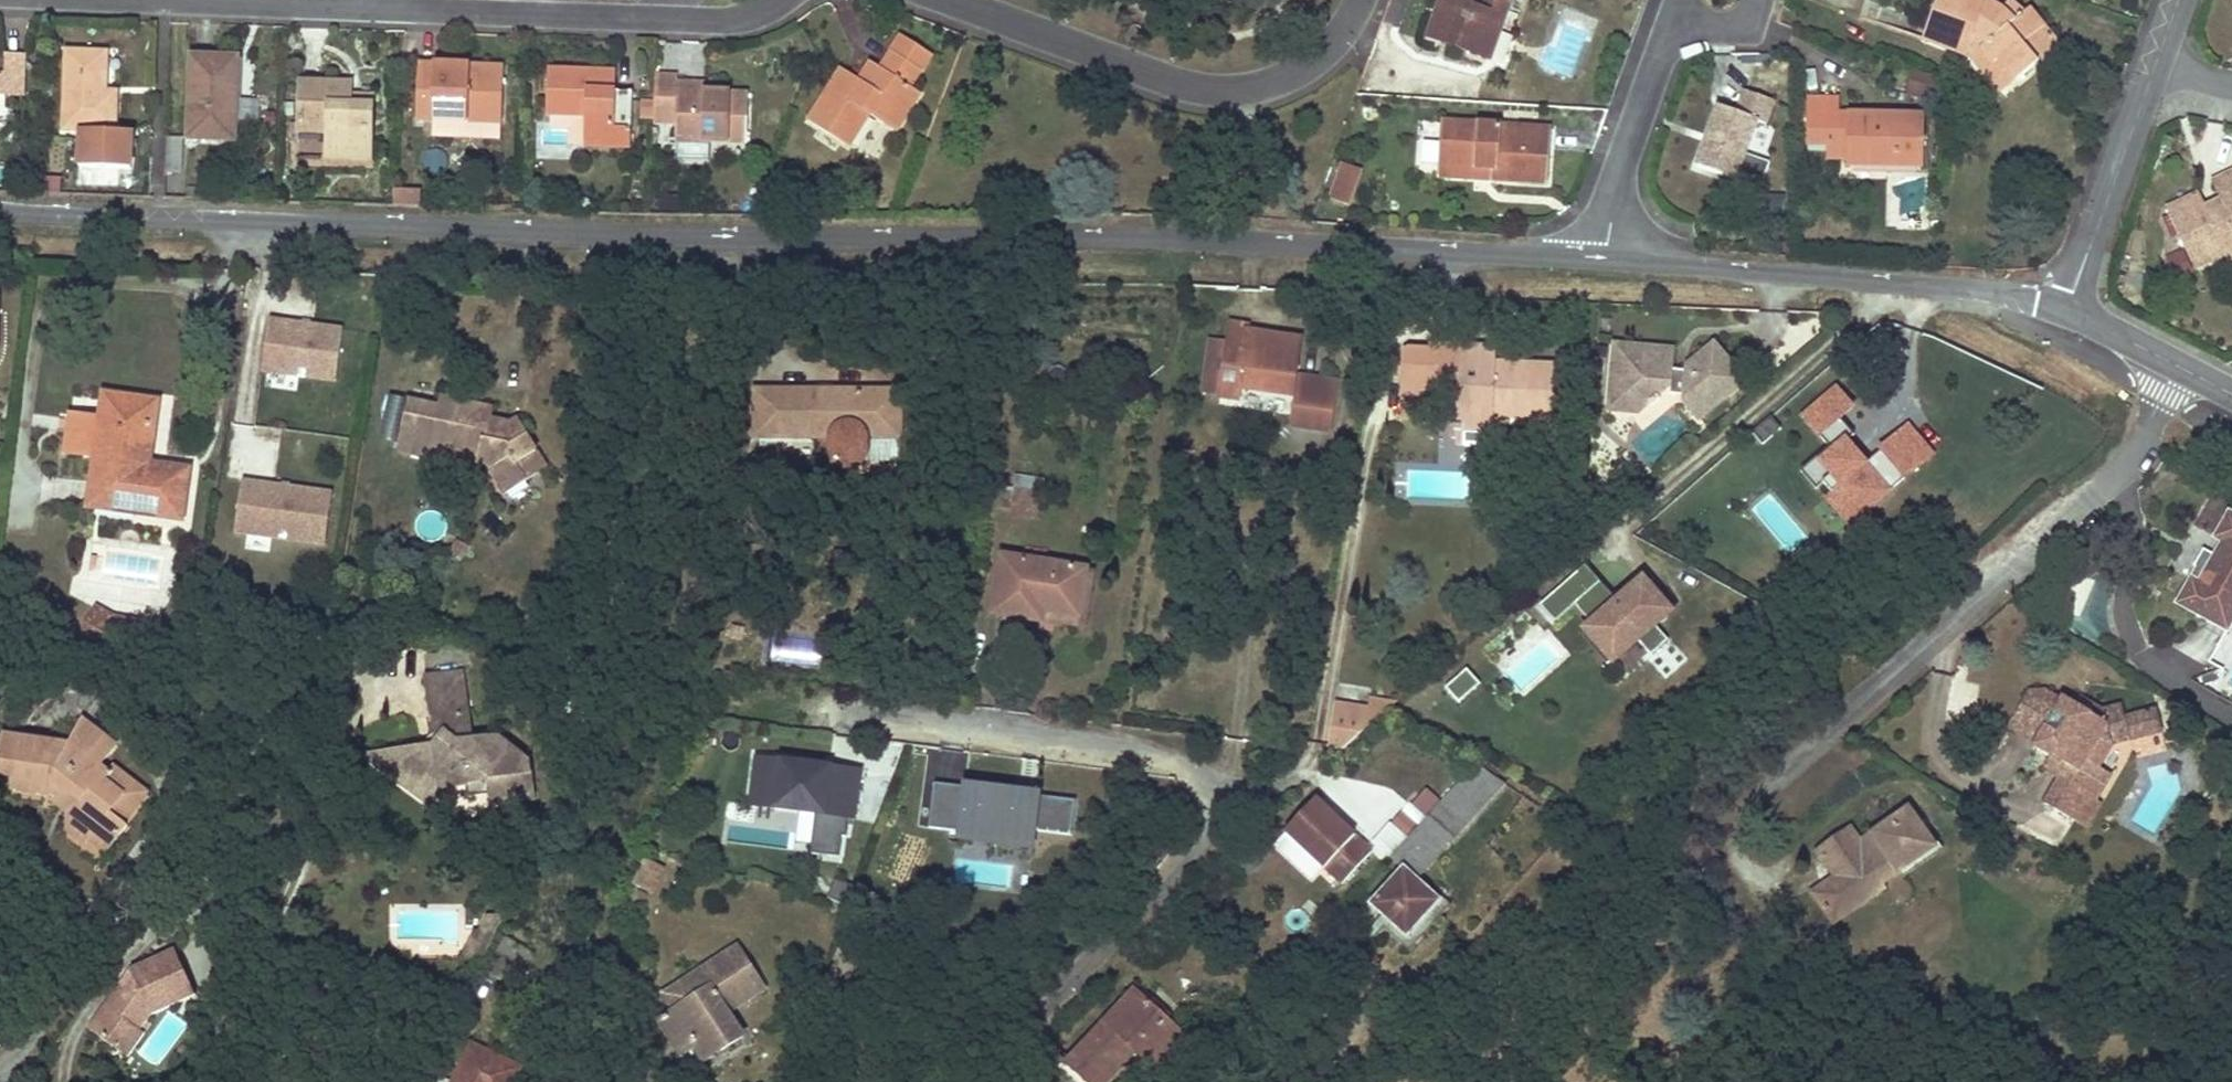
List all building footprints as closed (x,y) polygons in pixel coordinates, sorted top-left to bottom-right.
[(1429,38),(1459,49),(1463,38),(1448,32),(1459,0),(1461,1),(1464,2),(1464,0),(1442,0),(1429,38)] [(1461,1),(1459,0),(1448,32),(1463,38),(1459,49),(1481,57),(1490,31),(1499,34),(1511,0),(1464,0),(1464,2),(1461,1)] [(2037,62),(2022,43),(2043,26),(2030,10),(2025,15),(2009,1),(1997,17),(1984,8),(1988,0),(1937,0),(1922,39),(1945,46),(1949,36),(1972,44),(1974,32),(1985,42),(1980,47),(1993,63),(1999,59),(2016,79),(2037,62)] [(2022,43),(2037,62),(2059,45),(2043,26),(2022,43)] [(1490,60),(1499,34),(1490,31),(1481,57),(1490,60)] [(1949,36),(1945,46),(1973,58),(2003,93),(2016,79),(1999,59),(1993,63),(1980,47),(1985,42),(1974,32),(1972,44),(1949,36)] [(902,38),(893,53),(922,71),(932,57),(902,38)] [(65,130),(81,131),(80,168),(131,170),(133,134),(114,133),(116,94),(105,93),(106,55),(69,53),(65,130)] [(893,53),(887,61),(882,69),(872,63),(860,81),(854,91),(837,80),(811,122),(850,147),(870,115),(898,132),(921,95),(911,89),(922,71),(893,53)] [(23,95),(24,56),(6,55),(5,74),(0,74),(0,94),(23,95)] [(192,140),(214,140),(236,141),(238,60),(210,59),(198,59),(194,59),(192,140)] [(452,121),(454,121),(485,122),(503,123),(504,69),(436,66),(419,65),(417,119),(452,121)] [(548,70),(547,91),(546,114),(553,114),(552,130),(569,131),(569,146),(632,148),(633,93),(616,93),(608,92),(608,72),(548,70)] [(860,81),(843,70),(837,80),(854,91),(860,81)] [(1942,82),(1911,71),(1906,95),(1942,105),(1942,82)] [(616,93),(616,73),(608,72),(608,92),(616,93)] [(705,94),(691,93),(678,92),(678,81),(678,76),(656,75),(655,122),(676,123),(676,140),(747,142),(749,96),(705,94)] [(705,94),(705,82),(678,81),(678,92),(691,93),(705,94)] [(330,134),(329,146),(329,158),(371,160),(372,109),(350,108),(351,97),(351,85),(321,84),(304,83),(303,83),(300,132),(330,134)] [(1738,113),(1720,107),(1711,131),(1717,134),(1712,146),(1707,143),(1699,168),(1737,181),(1757,127),(1763,129),(1772,105),(1745,96),(1738,113)] [(373,98),(351,97),(350,108),(372,109),(373,98)] [(1874,116),(1856,115),(1839,115),(1839,101),(1808,100),(1807,143),(1829,144),(1829,132),(1848,132),(1847,160),(1848,165),(1925,167),(1924,118),(1883,116),(1883,121),(1874,121),(1874,116)] [(869,118),(851,146),(863,154),(881,125),(869,118)] [(485,122),(454,121),(454,137),(502,139),(503,123),(485,122)] [(1417,168),(1436,170),(1439,124),(1419,123),(1417,168)] [(1491,169),(1490,180),(1547,184),(1551,130),(1442,123),(1439,166),(1491,169)] [(1707,143),(1712,146),(1717,134),(1711,131),(1707,143)] [(1829,144),(1829,160),(1847,160),(1848,132),(1829,132),(1829,144)] [(187,137),(167,137),(167,138),(166,157),(166,174),(165,198),(185,199),(187,137)] [(321,141),(301,139),(300,161),(320,162),(321,141)] [(1439,177),(1490,180),(1491,169),(1439,166),(1439,177)] [(1349,203),(1361,172),(1344,167),(1333,197),(1349,203)] [(2196,269),(2198,267),(2226,254),(2228,260),(2231,259),(2231,173),(2213,182),(2222,202),(2226,210),(2211,217),(2207,209),(2200,194),(2168,209),(2196,269)] [(90,195),(90,184),(60,182),(60,194),(90,195)] [(102,184),(90,184),(90,195),(101,196),(102,184)] [(390,189),(381,189),(380,206),(389,206),(390,189)] [(215,191),(189,190),(189,199),(214,200),(215,191)] [(408,193),(395,193),(395,207),(407,207),(408,193)] [(421,208),(422,201),(422,194),(408,193),(407,207),(421,208)] [(680,197),(662,196),(661,211),(679,213),(680,197)] [(2207,209),(2211,217),(2226,210),(2222,202),(2207,209)] [(2175,279),(2192,271),(2181,249),(2164,258),(2175,279)] [(342,329),(268,318),(261,366),(335,377),(342,329)] [(1243,387),(1252,332),(1249,332),(1250,326),(1233,323),(1230,341),(1221,396),(1241,399),(1243,387)] [(1301,341),(1252,332),(1243,387),(1291,395),(1291,394),(1296,395),(1291,427),(1327,433),(1335,384),(1295,377),(1301,341)] [(1221,396),(1230,341),(1214,338),(1205,393),(1221,396)] [(1676,348),(1616,342),(1614,377),(1640,410),(1654,400),(1656,403),(1664,396),(1663,393),(1679,384),(1678,389),(1687,390),(1686,398),(1700,414),(1740,382),(1719,355),(1702,354),(1689,363),(1688,369),(1675,367),(1676,348)] [(1711,346),(1708,349),(1702,354),(1719,355),(1715,351),(1711,346)] [(1492,445),(1493,430),(1493,415),(1555,417),(1556,365),(1484,363),(1484,351),(1462,350),(1462,347),(1431,347),(1431,351),(1408,350),(1402,355),(1400,400),(1422,400),(1423,387),(1430,387),(1458,388),(1457,424),(1453,424),(1453,437),(1456,437),(1456,444),(1492,445)] [(1612,394),(1611,408),(1622,409),(1640,410),(1614,377),(1612,394)] [(1839,386),(1806,414),(1831,444),(1835,449),(1824,458),(1834,471),(1825,479),(1833,489),(1828,493),(1852,521),(1934,452),(1910,424),(1872,456),(1866,461),(1848,439),(1854,434),(1856,432),(1842,415),(1854,404),(1839,386)] [(840,466),(841,467),(842,467),(845,468),(848,469),(850,469),(853,468),(856,467),(858,466),(861,465),(863,463),(864,460),(866,458),(867,455),(867,436),(900,438),(901,391),(757,392),(757,437),(832,437),(832,455),(833,458),(834,460),(835,462),(838,464),(840,466)] [(438,408),(410,401),(399,452),(428,458),(431,444),(477,453),(477,461),(490,464),(505,492),(528,480),(526,476),(546,464),(519,419),(502,428),(490,427),(493,408),(440,398),(438,408)] [(1400,415),(1422,417),(1422,400),(1400,400),(1400,415)] [(184,477),(157,473),(146,472),(151,435),(163,436),(166,415),(154,413),(154,410),(103,402),(98,425),(81,422),(75,461),(94,463),(89,514),(113,517),(161,524),(178,526),(184,477)] [(71,420),(65,459),(75,461),(81,422),(71,420)] [(1872,456),(1854,434),(1848,439),(1866,461),(1872,456)] [(1834,471),(1824,458),(1835,449),(1831,444),(1803,467),(1818,484),(1825,479),(1834,471)] [(334,495),(242,481),(235,531),(327,544),(334,495)] [(2185,589),(2178,602),(2228,629),(2231,621),(2231,513),(2229,511),(2215,534),(2223,538),(2199,580),(2192,576),(2185,589)] [(469,549),(457,540),(449,550),(461,559),(469,549)] [(1084,571),(1003,558),(994,614),(1040,621),(1042,611),(1077,616),(1083,577),(1084,571)] [(1587,561),(1542,601),(1557,618),(1577,601),(1621,652),(1639,636),(1653,652),(1670,637),(1634,596),(1625,604),(1620,598),(1587,561)] [(1077,616),(1042,611),(1040,621),(1084,629),(1093,579),(1083,577),(1077,616)] [(1672,608),(1644,577),(1620,598),(1625,604),(1634,596),(1656,622),(1672,608)] [(114,613),(98,605),(85,630),(100,638),(102,636),(142,643),(146,620),(113,616),(114,613)] [(1621,652),(1594,620),(1588,626),(1615,657),(1621,652)] [(1478,684),(1467,671),(1447,689),(1458,701),(1478,684)] [(467,741),(458,673),(421,678),(428,733),(439,731),(440,736),(429,752),(416,752),(387,756),(389,773),(403,773),(407,791),(436,788),(461,785),(483,782),(484,795),(495,802),(530,798),(525,759),(495,738),(467,741)] [(2029,690),(2024,698),(2051,713),(2034,741),(2033,744),(2051,755),(2065,764),(2058,777),(2044,802),(2074,820),(2087,800),(2094,803),(2111,774),(2100,769),(2114,744),(2122,750),(2131,733),(2126,711),(2122,700),(2101,704),(2096,715),(2072,701),(2061,698),(2043,687),(2029,690)] [(2101,704),(2079,692),(2072,701),(2096,715),(2101,704)] [(1329,745),(1343,747),(1377,717),(1386,709),(1386,708),(1395,700),(1371,697),(1370,706),(1335,701),(1329,745)] [(2051,713),(2024,698),(2007,725),(2034,741),(2051,713)] [(2157,705),(2126,711),(2131,733),(2162,726),(2157,705)] [(428,733),(416,752),(429,752),(440,736),(439,731),(428,733)] [(119,835),(126,826),(120,821),(134,805),(104,780),(109,774),(99,766),(117,745),(105,735),(88,756),(72,746),(5,736),(0,764),(0,765),(16,768),(13,790),(57,797),(72,809),(69,813),(68,829),(85,842),(95,830),(112,844),(119,835)] [(2065,764),(2051,755),(2044,768),(2058,777),(2065,764)] [(387,756),(361,761),(381,776),(389,773),(387,756)] [(855,817),(861,771),(758,758),(752,804),(816,812),(811,853),(840,857),(843,836),(847,836),(849,817),(855,817)] [(1428,816),(1452,838),(1504,783),(1477,763),(1428,816)] [(104,780),(134,805),(137,807),(148,794),(114,767),(109,774),(104,780)] [(389,773),(381,776),(406,794),(403,773),(389,773)] [(483,782),(461,785),(463,797),(484,795),(483,782)] [(1076,800),(935,783),(930,827),(962,831),(961,837),(1032,845),(1034,830),(1072,834),(1076,800)] [(439,802),(436,788),(406,794),(420,804),(439,802)] [(1371,851),(1313,800),(1284,834),(1343,884),(1371,851)] [(2094,803),(2087,800),(2074,820),(2088,828),(2101,806),(2094,803)] [(1859,840),(1850,827),(1817,850),(1835,875),(1813,890),(1823,905),(1834,920),(1886,884),(1883,880),(1933,845),(1907,807),(1859,840)] [(1404,866),(1370,903),(1381,914),(1405,935),(1439,899),(1415,877),(1452,838),(1428,816),(1391,856),(1404,866)] [(1387,858),(1404,838),(1388,824),(1371,844),(1387,858)] [(651,890),(662,868),(647,861),(636,883),(651,890)] [(851,885),(835,878),(828,897),(844,904),(851,885)] [(869,914),(876,893),(853,885),(845,905),(869,914)] [(1448,904),(1439,897),(1439,899),(1405,935),(1381,914),(1375,919),(1406,949),(1448,904)] [(461,961),(482,962),(503,918),(489,919),(482,932),(474,932),(461,961)] [(737,946),(685,979),(696,998),(677,1010),(659,1021),(671,1039),(679,1034),(686,1030),(687,1030),(695,1043),(705,1059),(742,1036),(726,1011),(764,988),(737,946)] [(117,988),(88,1031),(115,1049),(131,1025),(139,1031),(150,1017),(198,996),(179,950),(130,970),(135,981),(117,988)] [(130,970),(117,988),(135,981),(130,970)] [(665,991),(677,1010),(696,998),(685,979),(665,991)] [(1136,1053),(1152,1069),(1184,1035),(1136,990),(1061,1070),(1074,1081),(1108,1081),(1136,1053)] [(131,1025),(115,1049),(128,1058),(145,1035),(139,1031),(131,1025)] [(671,1039),(680,1053),(695,1043),(687,1030),(686,1030),(679,1034),(671,1039)] [(519,1068),(471,1045),(453,1081),(512,1081),(519,1068)]
